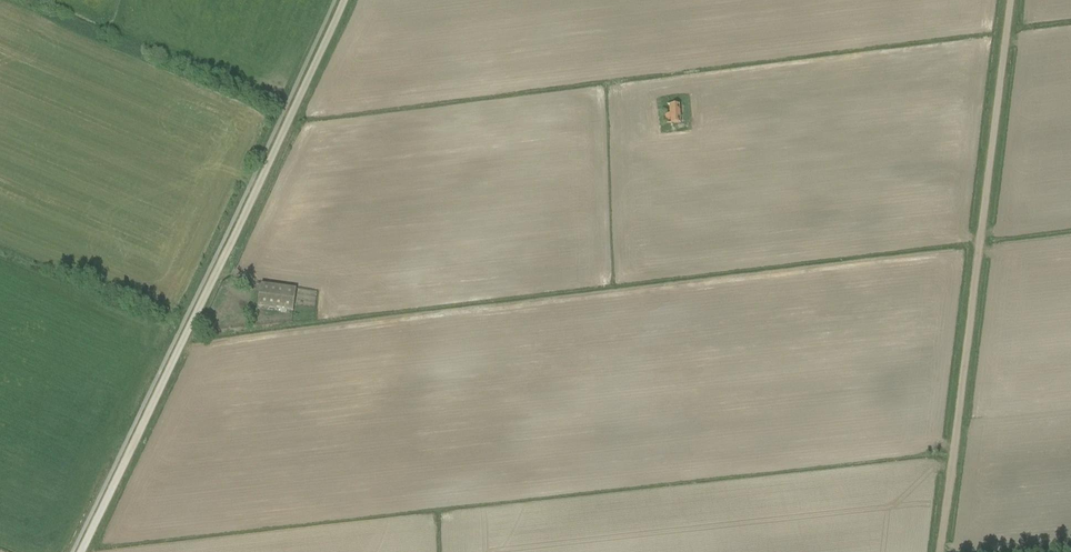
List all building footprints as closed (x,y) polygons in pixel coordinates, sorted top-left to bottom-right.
[(666,108),(667,126),(681,125),(680,107),(666,108)] [(261,285),(258,304),(289,309),(293,290),(261,285)]
